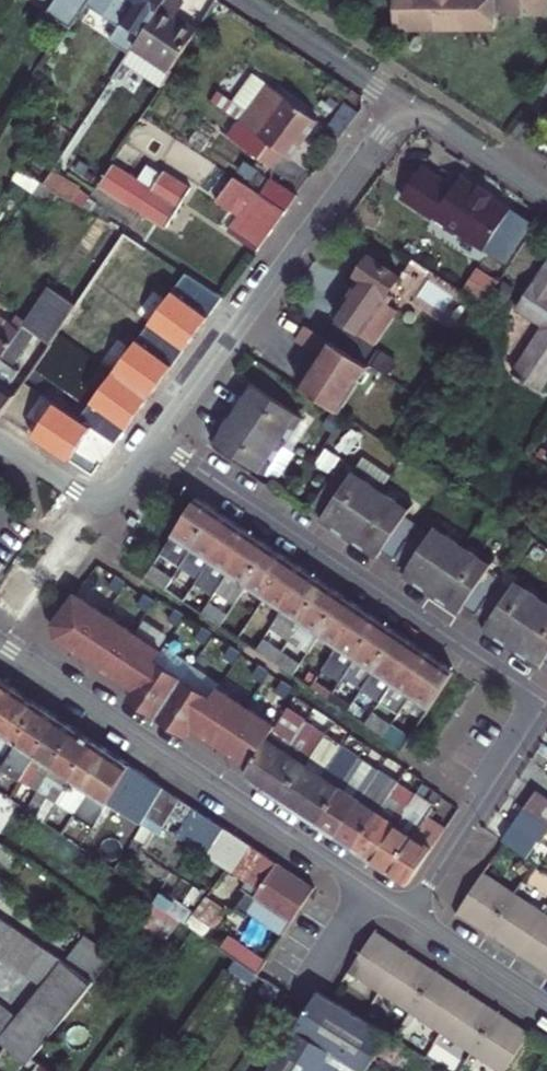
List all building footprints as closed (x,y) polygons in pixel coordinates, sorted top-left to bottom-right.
[(49,10),(73,25),(75,22),(81,14),(90,0),(56,0),(49,10)] [(118,11),(126,16),(118,27),(108,44),(93,67),(113,80),(135,46),(165,0),(125,0),(118,11)] [(135,46),(171,72),(198,31),(175,16),(183,3),(179,0),(165,0),(135,46)] [(393,28),(494,28),(494,14),(546,14),(546,0),(393,0),(393,28)] [(91,20),(81,14),(75,22),(86,29),(91,20)] [(92,33),(86,29),(75,22),(73,25),(48,63),(65,75),(92,33)] [(118,27),(110,22),(106,30),(100,38),(108,44),(118,27)] [(257,76),(237,102),(242,105),(250,112),(270,86),(257,76)] [(240,109),(222,132),(271,168),(282,152),(291,158),(318,121),(270,86),(250,112),(242,105),(240,109)] [(44,184),(53,170),(47,168),(51,164),(27,149),(16,166),(19,168),(41,182),(44,184)] [(100,187),(166,227),(191,188),(164,171),(162,175),(147,165),(138,180),(115,165),(100,187)] [(41,182),(19,168),(12,179),(33,193),(41,182)] [(80,189),(53,170),(44,184),(60,194),(71,201),(80,189)] [(420,170),(399,201),(432,222),(434,227),(452,235),(458,235),(506,267),(532,227),(489,199),(490,197),(480,191),(479,193),(459,180),(452,191),(420,170)] [(239,217),(268,235),(285,212),(262,197),(234,178),(217,204),(239,217)] [(285,212),(285,211),(296,196),(273,180),(262,197),(285,212)] [(60,194),(44,184),(41,182),(33,193),(52,204),(60,194)] [(268,236),(268,235),(239,217),(230,232),(257,251),(268,236)] [(99,321),(147,249),(124,234),(76,306),(99,321)] [(360,271),(358,275),(363,278),(347,302),(337,316),(377,343),(400,308),(386,298),(401,275),(370,255),(367,259),(363,260),(359,265),(360,271)] [(517,308),(543,325),(513,372),(543,390),(546,384),(546,261),(517,308)] [(76,306),(51,287),(27,322),(0,361),(0,415),(2,417),(28,379),(12,369),(35,335),(50,345),(76,306)] [(27,322),(18,315),(12,323),(2,317),(0,320),(0,361),(27,322)] [(370,370),(306,329),(296,343),(318,357),(323,356),(321,359),(300,391),(340,417),(370,370)] [(263,474),(301,417),(253,385),(245,397),(242,395),(220,427),(223,430),(215,442),(263,474)] [(335,471),(312,505),(325,513),(323,517),(379,556),(382,552),(407,569),(404,573),(461,612),(464,608),(488,623),(484,628),(542,666),(545,661),(546,663),(546,600),(517,580),(510,591),(486,575),(494,563),(437,525),(430,536),(405,519),(412,508),(355,470),(348,481),(335,471)] [(216,512),(198,500),(161,555),(179,567),(216,512)] [(234,524),(216,512),(179,567),(197,578),(234,524)] [(215,591),(252,536),(234,524),(197,578),(215,591)] [(215,591),(233,603),(270,549),(252,536),(215,591)] [(233,603),(251,615),(288,560),(270,549),(233,603)] [(251,615),(269,627),(306,573),(288,560),(251,615)] [(171,578),(154,565),(146,576),(164,588),(171,578)] [(121,573),(115,581),(124,588),(130,579),(121,573)] [(269,627),(287,640),(324,585),(306,573),(269,627)] [(164,588),(182,600),(189,590),(171,578),(164,588)] [(287,640),(306,652),(344,598),(324,585),(287,640)] [(200,613),(207,602),(189,590),(182,600),(200,613)] [(149,592),(143,601),(152,608),(158,598),(149,592)] [(76,596),(55,626),(58,640),(79,654),(105,615),(76,596)] [(306,652),(325,665),(361,610),(344,598),(306,652)] [(219,625),(226,614),(207,602),(200,613),(219,625)] [(325,665),(343,676),(379,622),(361,610),(325,665)] [(176,612),(170,621),(180,627),(186,618),(176,612)] [(236,637),(244,626),(226,614),(219,625),(236,637)] [(105,615),(79,654),(107,673),(134,634),(105,615)] [(343,676),(360,688),(397,634),(379,622),(343,676)] [(254,649),(262,638),(244,626),(236,637),(254,649)] [(205,631),(198,641),(208,647),(213,638),(205,631)] [(134,634),(107,673),(136,692),(156,662),(162,653),(134,634)] [(360,688),(379,701),(416,646),(397,634),(360,688)] [(273,661),(280,650),(262,638),(254,649),(273,661)] [(433,658),(416,646),(379,701),(396,713),(433,658)] [(292,674),(299,663),(280,650),(273,661),(292,674)] [(232,651),(226,660),(235,666),(241,657),(232,651)] [(453,672),(433,658),(396,713),(416,726),(453,672)] [(136,692),(130,701),(158,720),(184,681),(156,662),(136,692)] [(317,676),(299,663),(292,674),(310,687),(317,676)] [(260,671),(254,680),(263,686),(269,677),(260,671)] [(328,698),(335,688),(317,676),(310,687),(328,698)] [(22,695),(7,686),(0,681),(0,731),(22,695)] [(213,700),(184,681),(158,720),(186,739),(192,730),(213,700)] [(346,710),(353,699),(335,688),(328,698),(346,710)] [(288,690),(281,699),(291,705),(297,696),(288,690)] [(218,691),(213,700),(192,730),(221,749),(247,710),(218,691)] [(22,695),(0,731),(0,772),(40,707),(22,695)] [(364,723),(371,712),(353,699),(346,710),(364,723)] [(0,772),(0,792),(12,774),(22,780),(59,720),(40,707),(0,772)] [(247,710),(221,749),(249,768),(269,738),(275,729),(247,710)] [(286,711),(269,738),(277,744),(288,727),(298,734),(305,724),(286,711)] [(389,724),(371,712),(364,723),(382,735),(389,724)] [(59,720),(22,780),(30,785),(36,775),(44,781),(75,731),(59,720)] [(305,724),(298,734),(261,789),(279,801),(323,735),(315,731),(305,724)] [(402,748),(409,737),(389,724),(382,735),(402,748)] [(243,777),(261,789),(298,734),(288,727),(277,744),(269,738),(249,768),(243,777)] [(44,824),(94,743),(75,731),(44,781),(39,790),(49,797),(35,818),(44,824)] [(341,747),(323,735),(279,801),(297,813),(323,774),(341,747)] [(112,754),(94,743),(44,824),(53,830),(66,810),(74,815),(112,754)] [(359,759),(341,747),(323,774),(341,785),(348,776),(359,759)] [(116,787),(130,766),(112,754),(74,815),(91,827),(116,787)] [(378,771),(359,759),(348,776),(366,789),(372,781),(377,772),(378,771)] [(162,787),(130,766),(116,787),(132,798),(128,804),(145,815),(162,787)] [(377,772),(372,781),(390,793),(396,784),(377,772)] [(341,785),(323,774),(297,813),(315,825),(341,785)] [(30,785),(39,790),(44,781),(36,775),(30,785)] [(348,776),(341,785),(315,825),(334,837),(366,789),(348,776)] [(372,781),(366,789),(385,801),(390,793),(372,781)] [(409,805),(415,796),(396,784),(390,793),(385,801),(353,849),(371,862),(403,813),(409,805)] [(223,828),(162,787),(145,815),(164,828),(191,846),(205,856),(223,828)] [(385,801),(366,789),(334,837),(353,849),(385,801)] [(536,793),(525,808),(546,823),(546,801),(536,793)] [(415,796),(409,805),(427,817),(433,807),(415,796)] [(409,805),(403,813),(421,826),(427,817),(409,805)] [(433,807),(427,817),(446,829),(452,820),(433,807)] [(546,824),(546,823),(525,808),(514,824),(536,840),(546,824)] [(390,874),(421,826),(403,813),(371,862),(390,874)] [(164,828),(145,815),(140,823),(158,836),(164,828)] [(427,817),(421,826),(440,837),(446,829),(427,817)] [(514,824),(502,842),(524,857),(536,840),(514,824)] [(408,886),(440,837),(421,826),(390,874),(408,886)] [(219,864),(237,837),(223,828),(205,856),(219,864)] [(232,873),(251,846),(237,837),(219,864),(232,873)] [(0,844),(0,860),(13,869),(21,859),(0,844)] [(251,846),(232,873),(258,890),(252,898),(258,902),(246,918),(256,924),(258,919),(283,936),(315,888),(251,846)] [(457,913),(546,972),(546,917),(482,875),(457,913)] [(157,900),(155,903),(180,920),(181,921),(185,923),(192,914),(160,892),(157,900)] [(155,903),(157,900),(148,894),(135,912),(144,918),(152,908),(155,903)] [(198,928),(196,931),(204,936),(209,929),(224,908),(211,900),(198,919),(194,925),(198,928)] [(194,925),(198,919),(192,914),(185,923),(193,930),(196,931),(198,928),(194,925)] [(0,919),(0,958),(42,987),(17,1018),(0,1004),(0,1043),(4,1046),(13,1053),(22,1060),(28,1064),(32,1058),(93,982),(67,965),(0,919)] [(210,941),(215,933),(209,929),(204,936),(210,941)] [(241,950),(215,933),(210,941),(235,958),(259,974),(267,960),(261,955),(244,945),(241,950)] [(526,1036),(373,933),(349,971),(500,1070),(505,1070),(526,1036)] [(112,958),(84,938),(67,965),(93,982),(112,958)] [(261,955),(267,960),(278,944),(271,940),(261,955)] [(371,1063),(387,1037),(330,1000),(317,992),(308,1007),(268,1070),(366,1070),(371,1063)] [(13,1053),(4,1046),(0,1052),(0,1070),(1,1070),(13,1053)] [(22,1060),(16,1070),(34,1070),(39,1063),(32,1058),(28,1064),(22,1060)] [(39,1063),(34,1070),(52,1070),(39,1063)] [(371,1063),(366,1070),(384,1070),(371,1063)]
